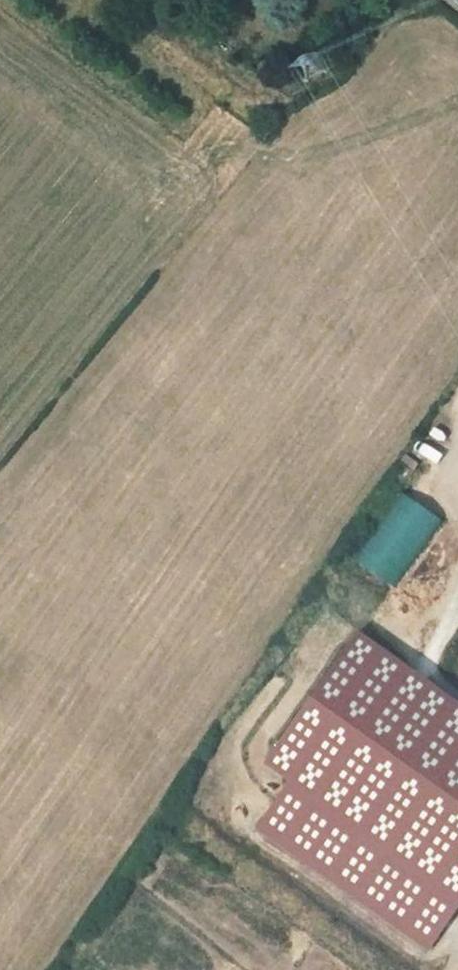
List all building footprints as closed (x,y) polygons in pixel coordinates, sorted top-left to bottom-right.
[(392,492),(355,564),(398,586),(434,514),(392,492)] [(457,906),(457,704),(338,633),(259,766),(281,780),(247,838),(434,948),(457,906)]
